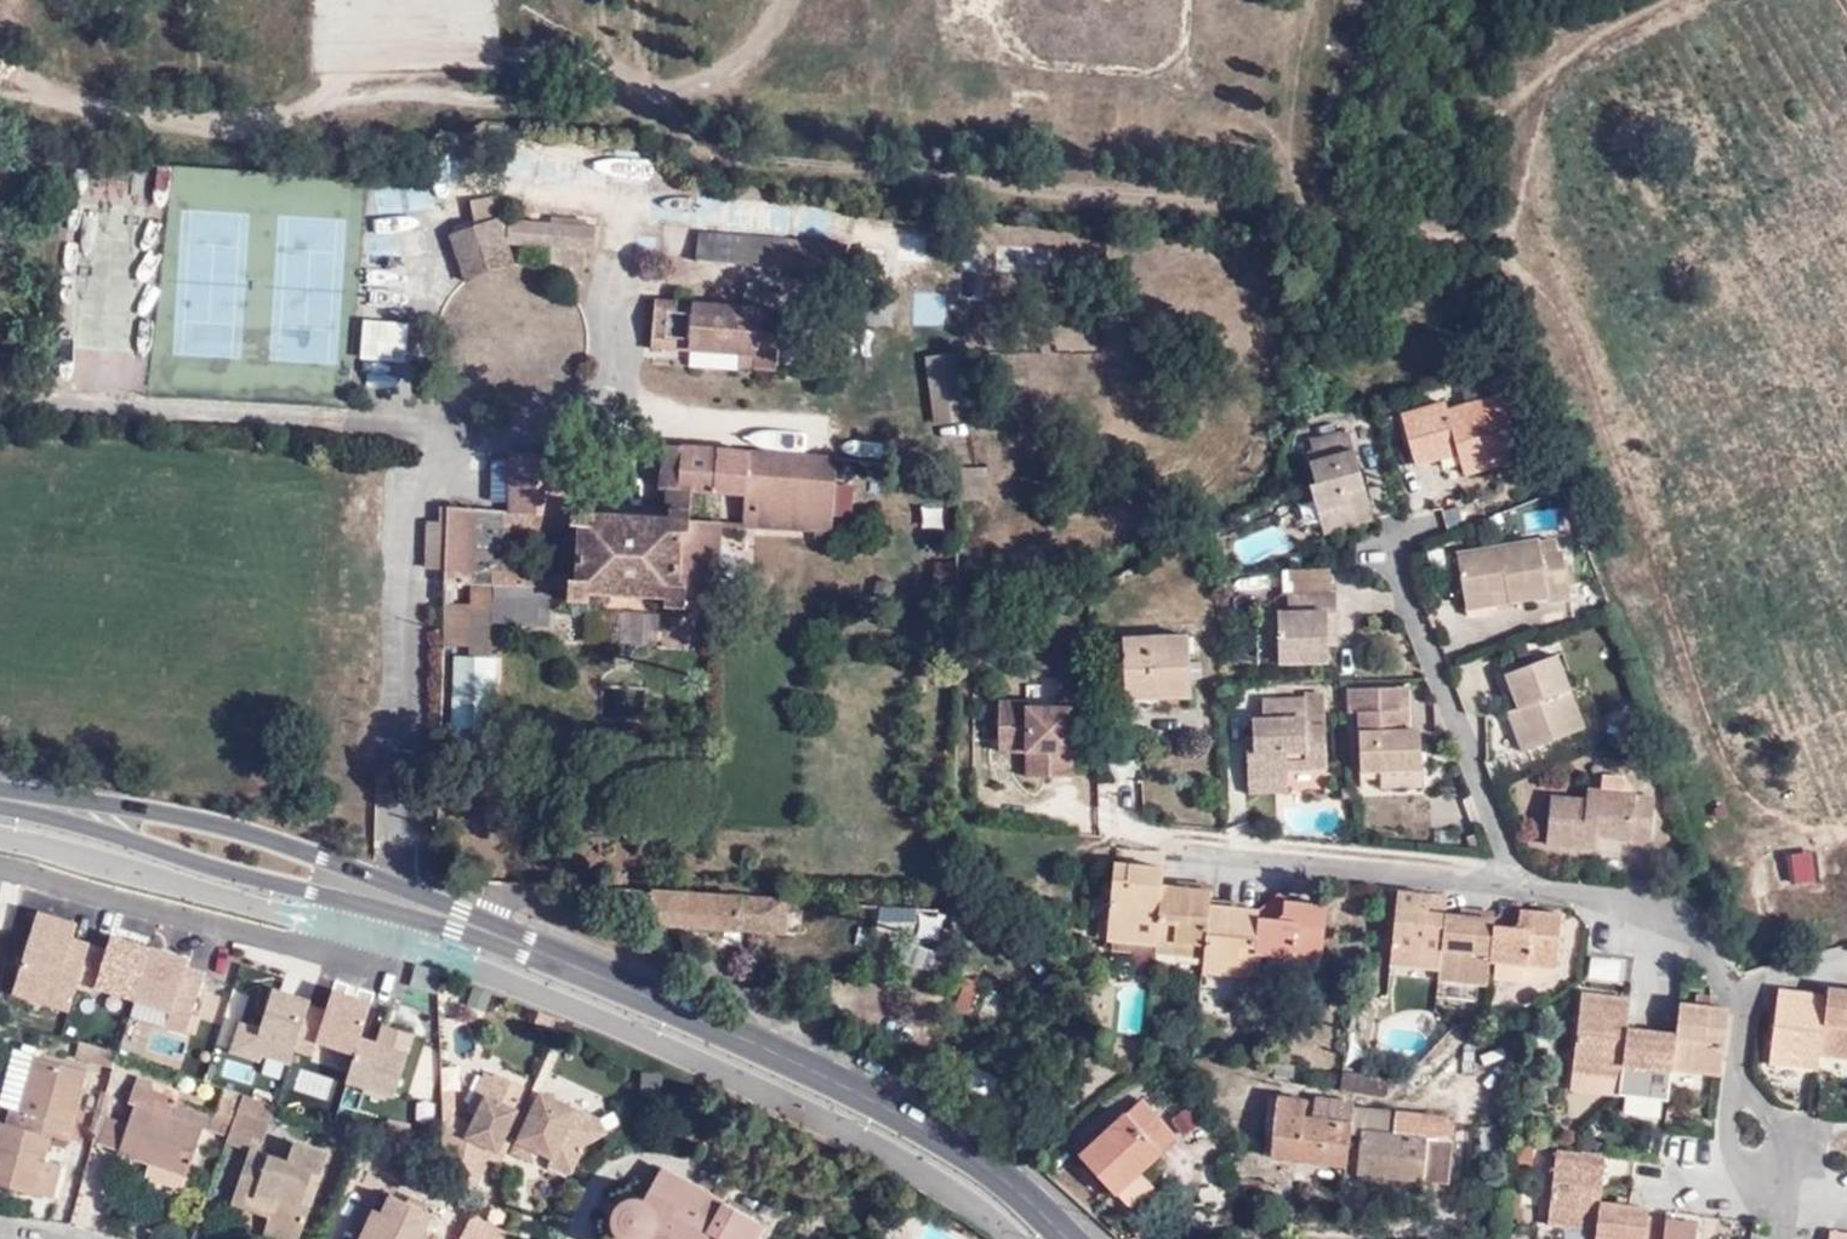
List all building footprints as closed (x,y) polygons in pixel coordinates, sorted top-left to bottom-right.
[(612,149),(612,183),(648,183),(648,149),(612,149)] [(434,183),(406,183),(406,219),(434,219),(434,183)] [(402,186),(373,189),(376,216),(404,214),(402,186)] [(497,218),(488,192),(467,200),(475,222),(447,232),(464,277),(478,270),(487,266),(496,263),(503,261),(511,260),(504,241),(591,248),(593,225),(584,224),(547,221),(497,218)] [(585,218),(548,214),(547,221),(584,224),(585,218)] [(694,261),(841,277),(846,245),(697,227),(694,261)] [(545,264),(580,266),(582,247),(547,245),(545,264)] [(363,283),(367,307),(394,302),(390,277),(363,283)] [(900,326),(949,323),(947,288),(898,290),(900,326)] [(653,344),(735,353),(754,354),(752,370),(774,369),(780,309),(656,301),(653,344)] [(405,361),(408,320),(362,317),(359,357),(405,361)] [(926,352),(931,422),(969,420),(964,350),(926,352)] [(754,354),(735,353),(735,367),(752,370),(754,354)] [(1461,379),(1465,397),(1493,392),(1489,374),(1461,379)] [(1413,462),(1439,457),(1437,447),(1457,442),(1458,453),(1461,469),(1516,459),(1502,397),(1447,408),(1444,402),(1402,411),(1413,462)] [(1306,481),(1318,521),(1368,507),(1344,427),(1305,439),(1309,449),(1302,452),(1310,480),(1306,481)] [(1437,447),(1439,457),(1458,453),(1457,442),(1437,447)] [(831,513),(836,458),(663,446),(661,486),(667,488),(693,489),(741,492),(754,493),(752,525),(829,531),(831,513)] [(563,523),(571,523),(571,515),(562,516),(566,454),(512,454),(507,527),(563,531),(563,523)] [(851,459),(836,458),(831,513),(848,514),(851,459)] [(981,480),(958,477),(959,522),(979,524),(981,480)] [(693,489),(667,488),(668,509),(692,510),(693,489)] [(740,525),(752,525),(754,493),(741,492),(740,525)] [(692,510),(668,509),(666,522),(594,516),(595,504),(571,503),(571,515),(571,523),(581,524),(578,581),(568,580),(566,571),(492,570),(493,583),(559,587),(559,598),(588,602),(590,590),(661,594),(662,603),(714,606),(718,525),(692,522),(692,510)] [(477,508),(448,504),(446,580),(472,584),(477,508)] [(1318,521),(1321,529),(1371,518),(1368,507),(1318,521)] [(1458,551),(1464,590),(1508,583),(1511,595),(1549,589),(1551,595),(1568,593),(1566,550),(1541,551),(1539,537),(1458,551)] [(1508,583),(1464,590),(1466,602),(1511,595),(1508,583)] [(1323,607),(1334,598),(1332,588),(1286,588),(1284,608),(1275,607),(1276,657),(1322,657),(1322,641),(1323,607)] [(1336,641),(1334,598),(1323,607),(1322,641),(1336,641)] [(446,603),(444,640),(466,640),(467,607),(446,603)] [(658,642),(661,612),(615,607),(612,637),(658,642)] [(1154,690),(1187,692),(1187,635),(1125,637),(1128,701),(1154,700),(1154,690)] [(1557,648),(1518,663),(1506,666),(1512,686),(1517,702),(1523,718),(1512,724),(1521,745),(1585,724),(1557,648)] [(452,653),(452,728),(496,728),(496,653),(452,653)] [(1506,666),(1518,663),(1515,657),(1492,667),(1499,690),(1512,686),(1506,666)] [(1323,762),(1321,720),(1302,720),(1302,714),(1320,715),(1320,690),(1301,690),(1300,695),(1259,695),(1259,714),(1250,715),(1250,731),(1250,746),(1242,745),(1243,775),(1284,775),(1284,763),(1323,762)] [(1027,743),(1027,753),(1043,752),(1043,778),(1072,778),(1071,707),(1028,708),(1028,702),(999,703),(999,743),(1027,743)] [(1506,707),(1512,724),(1523,718),(1517,702),(1506,707)] [(1358,765),(1378,765),(1417,764),(1417,727),(1407,727),(1395,726),(1395,707),(1357,707),(1358,765)] [(1407,707),(1395,707),(1395,726),(1407,727),(1407,707)] [(1250,746),(1250,731),(1242,731),(1242,745),(1250,746)] [(999,743),(999,753),(1027,753),(1027,743),(999,743)] [(1027,753),(1027,778),(1043,778),(1043,752),(1027,753)] [(1417,764),(1378,765),(1379,783),(1417,784),(1417,764)] [(1285,786),(1284,775),(1243,775),(1243,787),(1285,786)] [(1543,843),(1579,851),(1582,833),(1595,834),(1628,838),(1628,841),(1648,845),(1653,798),(1588,788),(1586,799),(1551,793),(1543,843)] [(1582,833),(1579,851),(1592,852),(1595,834),(1582,833)] [(1154,948),(1161,887),(1148,886),(1149,869),(1115,866),(1106,943),(1154,948)] [(1161,887),(1163,871),(1149,869),(1148,886),(1161,887)] [(1154,948),(1153,956),(1203,961),(1209,906),(1210,892),(1161,887),(1154,948)] [(653,888),(653,920),(782,930),(785,895),(653,888)] [(1398,895),(1390,966),(1438,972),(1444,924),(1445,916),(1428,914),(1429,897),(1398,895)] [(1276,897),(1259,912),(1258,919),(1275,921),(1283,917),(1284,906),(1285,898),(1276,897)] [(1447,899),(1429,897),(1428,914),(1445,916),(1447,899)] [(1522,911),(1522,906),(1513,905),(1494,921),(1493,927),(1511,929),(1520,924),(1522,911)] [(1203,961),(1202,976),(1252,981),(1254,957),(1258,919),(1259,912),(1209,906),(1203,961)] [(1254,957),(1320,964),(1325,910),(1284,906),(1283,917),(1275,921),(1258,919),(1254,957)] [(90,943),(73,937),(77,922),(36,909),(9,993),(68,1011),(90,943)] [(1493,927),(1490,960),(1498,962),(1527,965),(1555,968),(1562,917),(1522,911),(1520,924),(1511,929),(1493,927)] [(1445,916),(1444,924),(1460,925),(1461,918),(1445,916)] [(1438,972),(1437,981),(1487,986),(1490,960),(1493,927),(1494,921),(1461,918),(1460,925),(1444,924),(1438,972)] [(94,984),(137,996),(152,944),(108,932),(94,984)] [(942,973),(945,947),(903,942),(901,969),(942,973)] [(1592,953),(1588,977),(1619,982),(1623,958),(1592,953)] [(1527,965),(1498,962),(1497,978),(1524,981),(1527,965)] [(146,1004),(168,1010),(163,1028),(188,1035),(204,975),(158,963),(146,1004)] [(979,1009),(980,977),(953,977),(952,1009),(979,1009)] [(239,1019),(229,1047),(289,1067),(313,997),(273,983),(258,1025),(239,1019)] [(999,1021),(1009,993),(987,985),(977,1013),(999,1021)] [(1827,997),(1819,1055),(1846,1059),(1846,991),(1828,989),(1827,997)] [(1780,990),(1778,1010),(1770,1064),(1816,1071),(1819,1055),(1827,997),(1780,990)] [(1627,1031),(1630,1002),(1581,996),(1572,1073),(1621,1079),(1627,1031)] [(1680,1002),(1679,1010),(1694,1011),(1694,1004),(1680,1002)] [(1676,1037),(1675,1044),(1671,1072),(1721,1076),(1730,1009),(1711,1006),(1694,1004),(1694,1011),(1679,1010),(1676,1037)] [(378,1036),(409,1045),(413,1032),(382,1022),(378,1036)] [(1657,1034),(1627,1031),(1621,1079),(1619,1095),(1667,1102),(1671,1072),(1675,1044),(1657,1041),(1657,1034)] [(356,1118),(366,1088),(393,1097),(409,1049),(361,1033),(335,1111),(356,1118)] [(1676,1037),(1657,1034),(1657,1041),(1675,1044),(1676,1037)] [(19,1109),(32,1057),(22,1054),(16,1080),(9,1079),(2,1105),(11,1107),(19,1109)] [(32,1057),(19,1109),(11,1107),(8,1123),(1,1123),(0,1128),(0,1186),(34,1196),(35,1193),(52,1198),(61,1166),(52,1163),(49,1151),(54,1138),(60,1138),(64,1122),(72,1125),(87,1072),(32,1057)] [(1482,1069),(1479,1084),(1503,1089),(1506,1073),(1482,1069)] [(477,1115),(495,1077),(486,1072),(468,1109),(477,1115)] [(496,1150),(503,1136),(526,1088),(498,1073),(495,1077),(477,1115),(472,1124),(468,1133),(444,1121),(445,1164),(477,1180),(488,1158),(489,1159),(493,1149),(496,1150)] [(1341,1074),(1338,1091),(1379,1098),(1379,1083),(1381,1080),(1341,1074)] [(130,1125),(121,1153),(152,1164),(187,1178),(204,1129),(170,1117),(175,1101),(151,1091),(154,1085),(139,1079),(130,1102),(137,1104),(130,1125)] [(1379,1083),(1379,1098),(1404,1102),(1416,1091),(1379,1083)] [(179,1093),(154,1085),(151,1091),(175,1101),(179,1093)] [(443,1110),(455,1110),(454,1089),(443,1089),(443,1110)] [(587,1143),(607,1133),(598,1118),(541,1093),(530,1117),(537,1121),(527,1143),(538,1149),(553,1156),(550,1160),(573,1172),(587,1143)] [(274,1118),(278,1108),(244,1095),(240,1104),(238,1112),(257,1118),(259,1111),(274,1118)] [(1165,1115),(1190,1145),(1203,1131),(1205,1130),(1186,1096),(1165,1115)] [(229,1136),(238,1112),(240,1104),(222,1098),(212,1130),(229,1136)] [(1275,1119),(1277,1099),(1268,1098),(1266,1118),(1275,1119)] [(1446,1183),(1441,1119),(1353,1109),(1354,1104),(1316,1100),(1316,1104),(1277,1099),(1275,1119),(1266,1118),(1265,1130),(1274,1131),(1272,1156),(1347,1165),(1350,1135),(1362,1136),(1358,1173),(1446,1183)] [(211,1112),(175,1101),(170,1117),(204,1129),(211,1112)] [(1081,1156),(1116,1193),(1140,1172),(1175,1140),(1140,1102),(1081,1156)] [(93,1130),(98,1110),(83,1105),(78,1126),(93,1130)] [(468,1133),(472,1124),(444,1110),(444,1121),(468,1133)] [(261,1152),(274,1118),(259,1111),(257,1118),(238,1112),(229,1136),(227,1142),(252,1149),(261,1152)] [(100,1114),(93,1142),(121,1153),(130,1125),(100,1114)] [(537,1121),(530,1117),(514,1150),(533,1160),(538,1149),(527,1143),(537,1121)] [(1453,1120),(1441,1119),(1446,1183),(1447,1183),(1453,1120)] [(68,1140),(72,1125),(64,1122),(60,1138),(68,1140)] [(510,1140),(503,1136),(496,1150),(493,1149),(489,1159),(498,1164),(510,1140)] [(261,1152),(252,1149),(233,1202),(270,1215),(266,1229),(294,1238),(298,1238),(327,1155),(296,1143),(290,1162),(261,1152)] [(1606,1156),(1557,1150),(1548,1223),(1596,1230),(1599,1210),(1600,1202),(1606,1156)] [(187,1178),(152,1164),(146,1180),(182,1193),(187,1178)] [(761,1225),(661,1171),(642,1205),(633,1200),(624,1203),(616,1208),(612,1215),(611,1225),(614,1233),(611,1238),(754,1238),(761,1225)] [(1140,1172),(1116,1193),(1122,1200),(1146,1178),(1140,1172)] [(428,1214),(388,1194),(379,1214),(369,1238),(417,1238),(428,1214)] [(1616,1205),(1600,1202),(1599,1210),(1615,1212),(1616,1205)] [(1596,1230),(1595,1238),(1645,1238),(1648,1217),(1648,1209),(1616,1205),(1615,1212),(1599,1210),(1596,1230)] [(379,1214),(371,1210),(359,1238),(360,1238),(369,1238),(379,1214)] [(486,1222),(471,1216),(461,1238),(479,1238),(486,1222)] [(1645,1238),(1694,1238),(1696,1223),(1648,1217),(1645,1238)] [(479,1238),(503,1238),(506,1232),(486,1222),(479,1238)]
